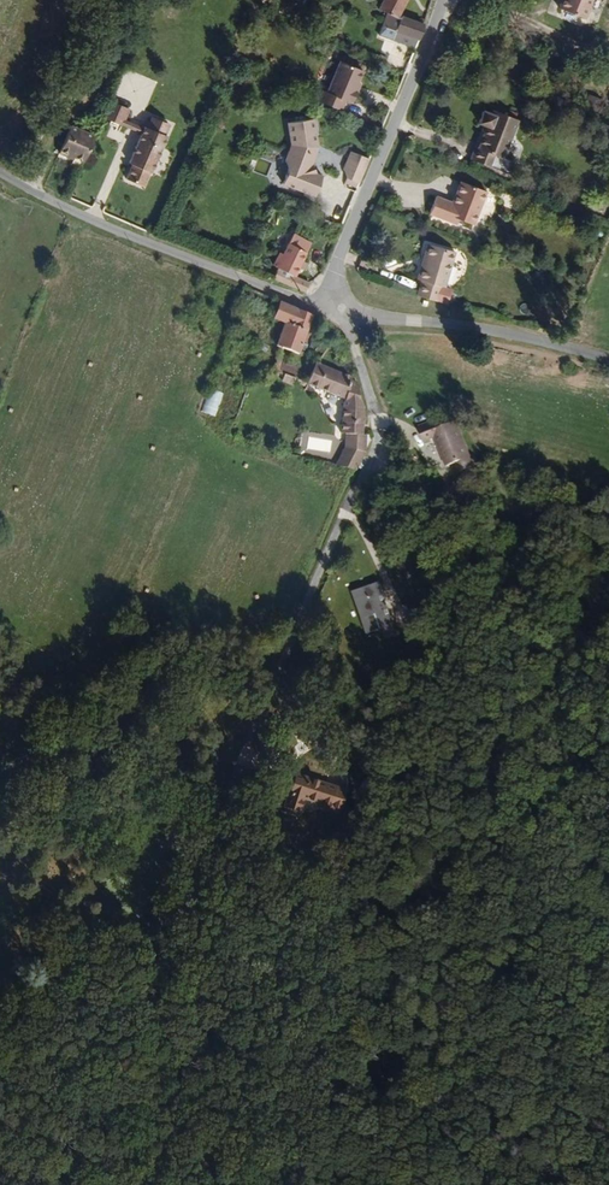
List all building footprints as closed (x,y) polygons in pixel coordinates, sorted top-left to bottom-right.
[(398,0),(375,0),(373,5),(386,11),(393,14),(398,0)] [(603,0),(571,0),(568,9),(595,21),(603,0)] [(343,14),(347,5),(339,1),(335,11),(343,14)] [(416,37),(422,22),(398,11),(396,15),(393,14),(386,11),(382,21),(394,27),(391,36),(408,43),(411,35),(416,37)] [(350,88),(354,78),(358,67),(337,58),(325,89),(319,87),(315,99),(337,109),(342,98),(345,100),(346,98),(349,98),(353,89),(350,88)] [(353,89),(368,83),(354,78),(350,88),(353,89)] [(130,126),(136,108),(114,100),(107,117),(130,126)] [(514,160),(528,123),(501,112),(499,116),(493,114),(488,126),(495,128),(489,148),(484,147),(478,162),(518,177),(523,163),(514,160)] [(310,164),(316,148),(316,117),(290,116),(290,140),(285,158),(288,166),(281,181),(311,196),(321,176),(315,174),(310,164)] [(172,134),(177,123),(159,117),(155,127),(172,134)] [(89,159),(100,134),(76,125),(66,153),(76,157),(77,154),(89,159)] [(159,172),(174,135),(172,134),(155,127),(152,126),(136,163),(140,164),(133,179),(151,187),(157,171),(159,172)] [(359,176),(366,158),(348,150),(340,170),(359,176)] [(354,187),(359,176),(340,170),(346,177),(343,183),(354,187)] [(483,229),(496,195),(468,184),(460,205),(444,200),(437,218),(464,229),(467,223),(483,229)] [(309,257),(315,239),(294,232),(287,253),(282,252),(276,266),(281,268),(302,277),(305,267),(310,269),(313,258),(309,257)] [(452,289),(463,256),(434,247),(422,280),(428,282),(422,298),(443,304),(448,288),(452,289)] [(302,277),(281,268),(277,277),(311,290),(315,282),(302,277)] [(294,353),(310,315),(274,299),(267,316),(280,322),(270,343),(294,353)] [(292,384),(298,367),(278,360),(272,377),(292,384)] [(348,379),(310,362),(301,383),(341,401),(343,433),(351,433),(351,443),(341,466),(359,470),(371,437),(369,431),(365,432),(362,411),(352,389),(354,385),(350,384),(348,379)] [(210,389),(201,413),(215,417),(223,394),(210,389)] [(468,452),(454,418),(437,425),(433,416),(415,423),(422,440),(428,437),(428,435),(432,433),(445,463),(453,460),(456,469),(477,459),(473,450),(468,452)] [(446,490),(465,479),(464,478),(445,485),(446,490)] [(449,497),(468,489),(465,479),(446,490),(449,497)] [(394,625),(378,582),(351,592),(367,635),(394,625)] [(343,812),(349,790),(337,787),(297,774),(287,806),(302,811),(305,800),(343,812)] [(592,874),(608,853),(598,847),(583,866),(592,874)]
